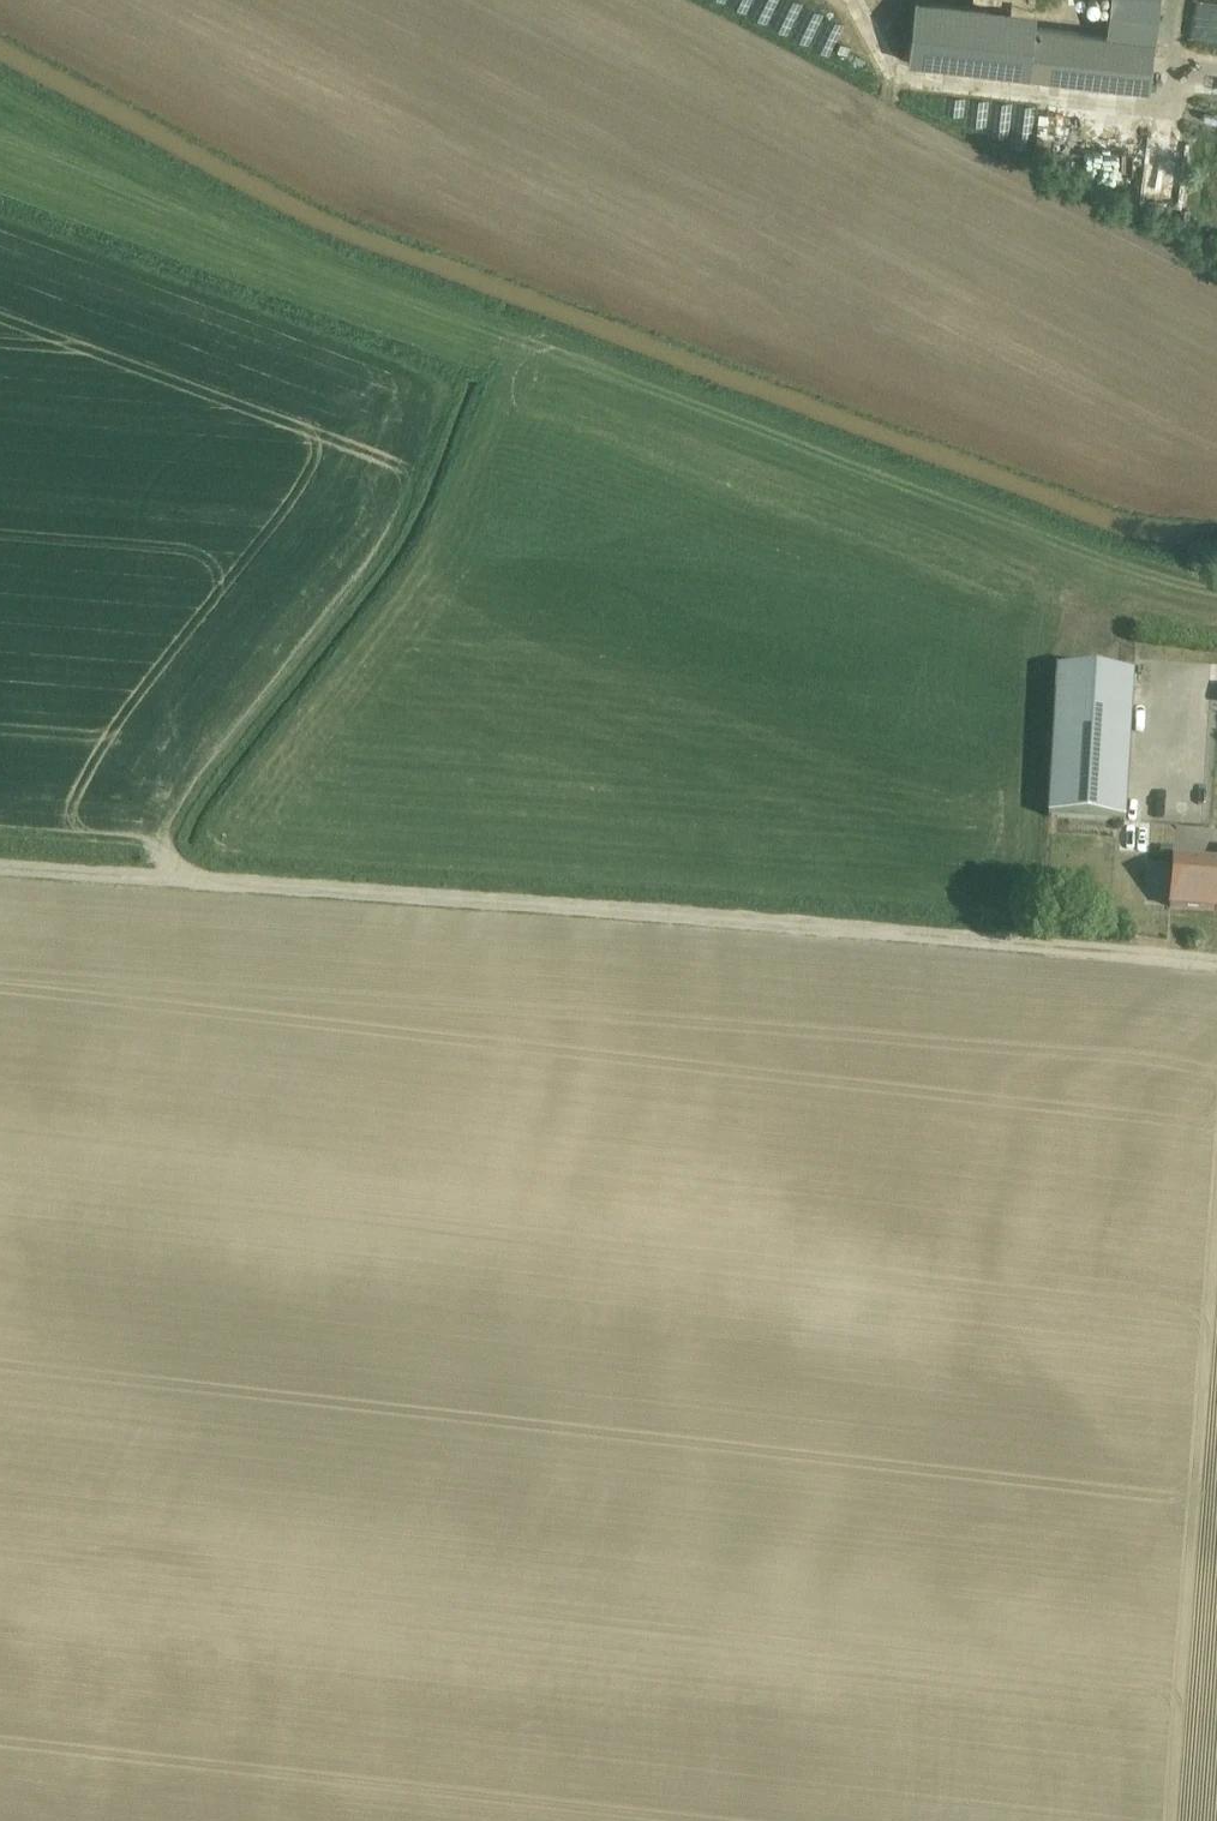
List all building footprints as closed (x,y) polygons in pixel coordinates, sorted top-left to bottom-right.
[(1106,34),(1036,26),(1037,13),(924,0),(915,0),(908,62),(1149,90),(1155,39),(1159,0),(1110,0),(1106,34)] [(1035,153),(1046,155),(1048,140),(1037,138),(1035,153)] [(1146,184),(1180,186),(1183,144),(1148,142),(1146,184)] [(1049,818),(1125,823),(1134,675),(1057,670),(1049,818)] [(1169,907),(1216,911),(1216,862),(1172,859),(1169,907)]
